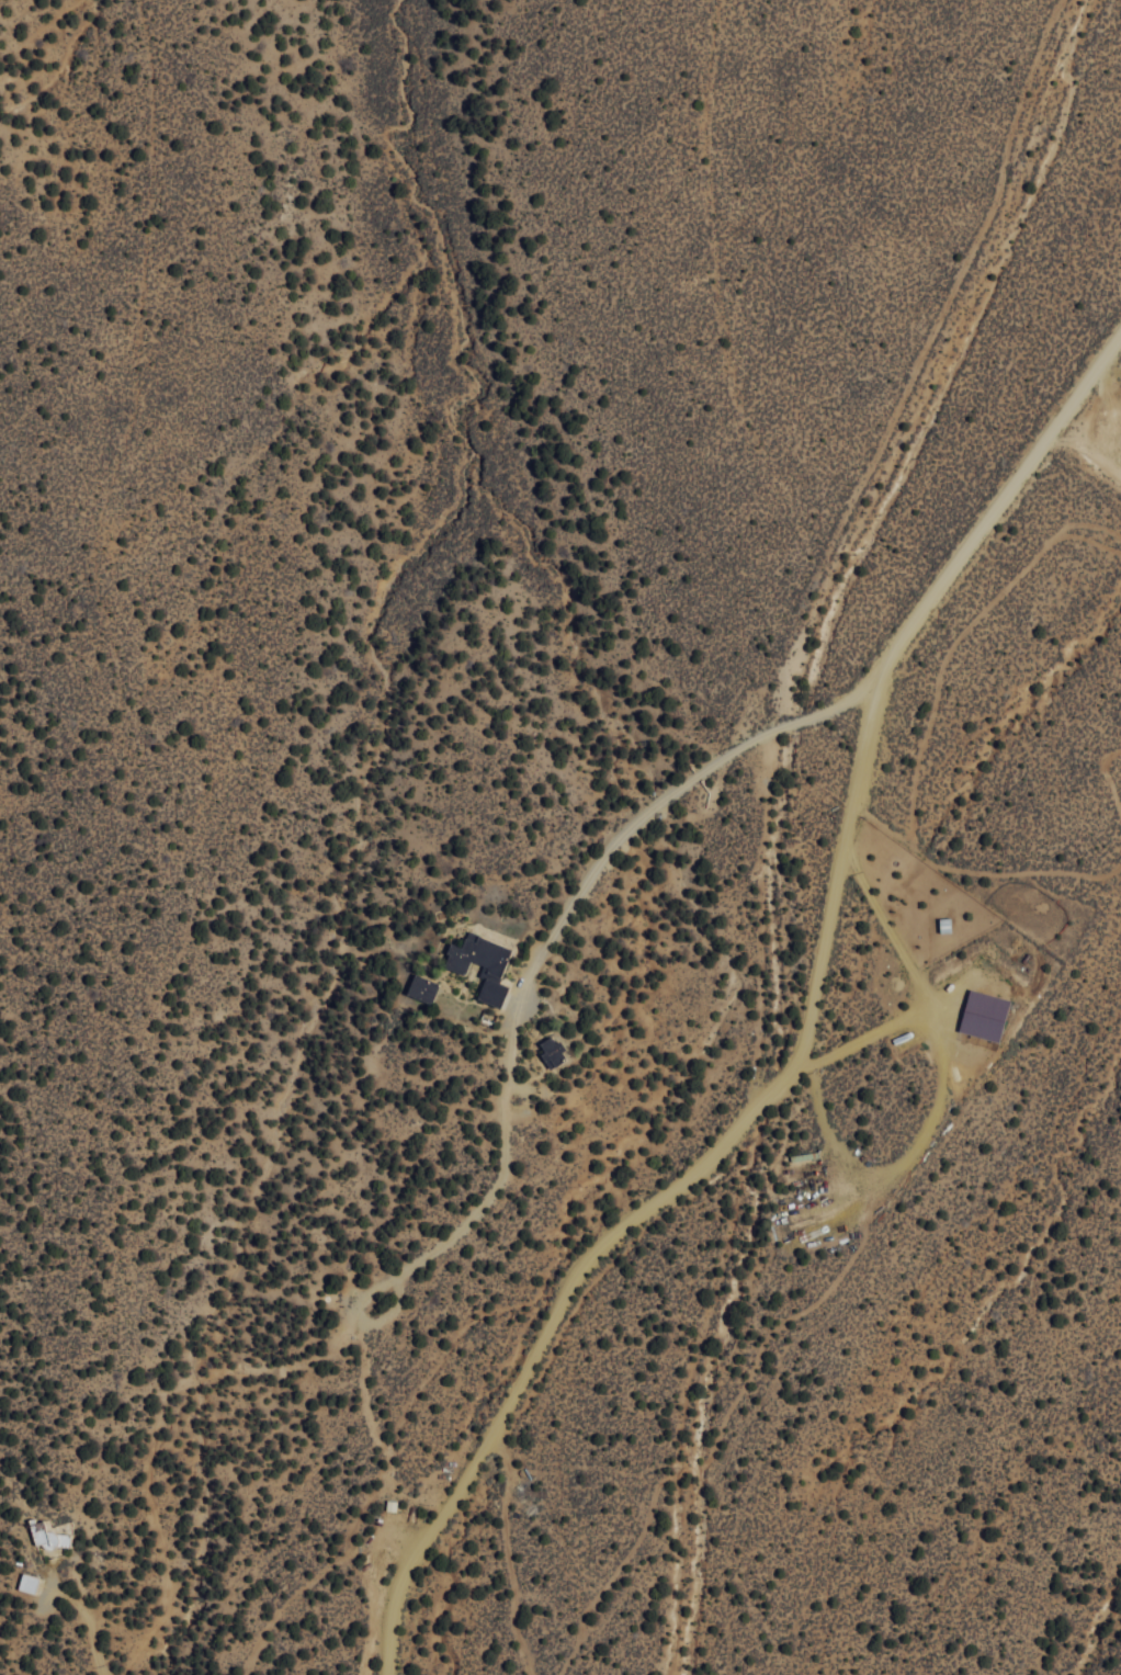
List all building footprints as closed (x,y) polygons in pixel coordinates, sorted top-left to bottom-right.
[(405,992),(429,1003),(438,982),(414,972),(405,992)] [(962,1039),(974,996),(1014,1007),(1001,1050),(962,1039)] [(18,1588),(33,1593),(38,1577),(23,1573),(18,1588)]
